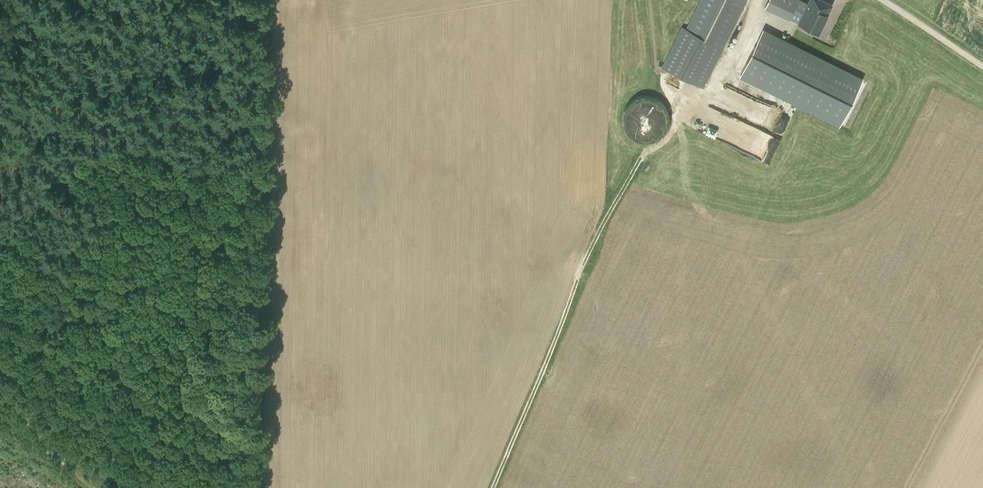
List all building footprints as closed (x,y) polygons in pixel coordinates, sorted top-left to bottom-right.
[(723,47),(746,0),(700,0),(686,28),(682,26),(662,67),(703,87),(723,47)] [(799,22),(818,32),(832,4),(823,0),(810,0),(809,3),(803,0),(768,0),(765,6),(789,18),(790,18),(799,22)] [(741,74),(840,123),(862,78),(762,29),(741,74)] [(740,120),(729,144),(771,162),(780,142),(765,135),(766,132),(740,120)]
